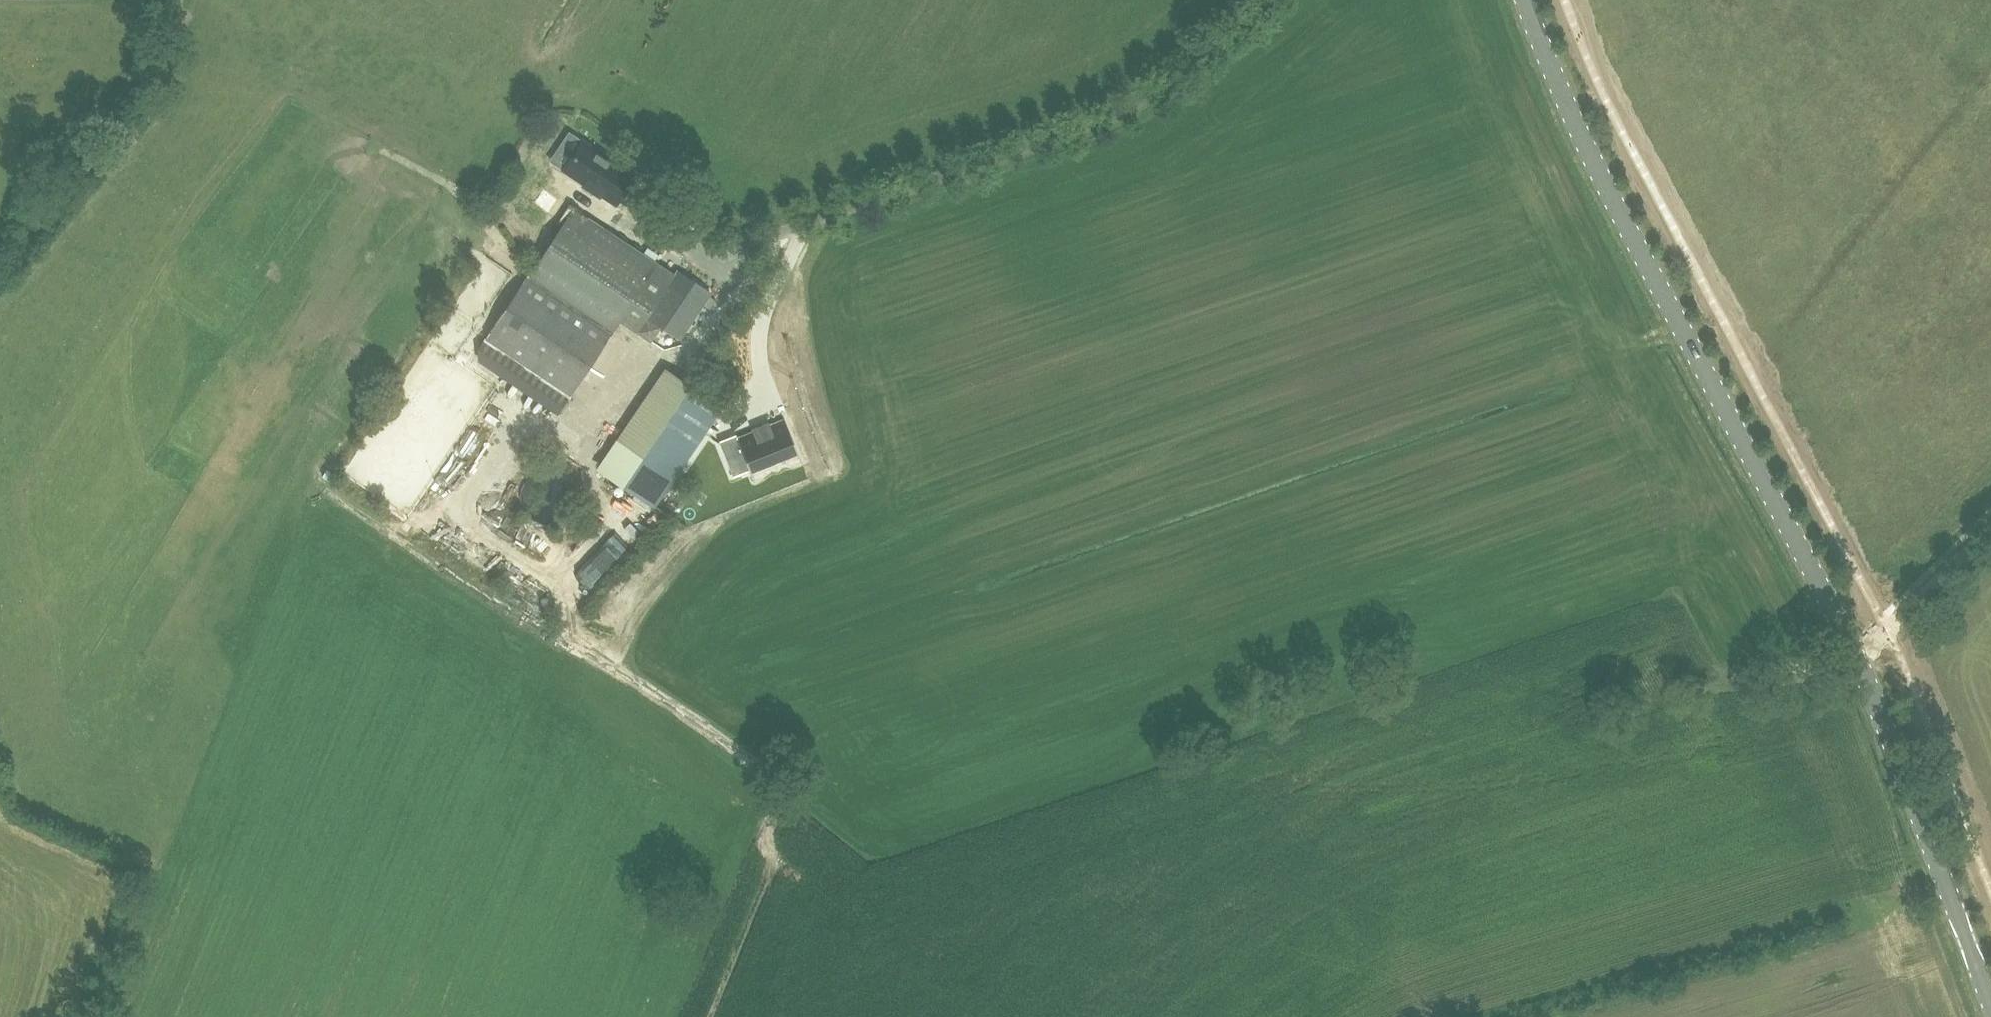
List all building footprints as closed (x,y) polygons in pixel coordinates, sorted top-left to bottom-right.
[(581,138),(561,170),(582,184),(580,186),(600,199),(601,197),(616,207),(637,174),(581,138)] [(636,330),(670,279),(652,268),(655,264),(573,209),(480,347),(563,403),(620,319),(636,330)] [(694,330),(707,311),(700,306),(709,293),(679,273),(653,312),(662,318),(658,323),(679,337),(687,326),(694,330)] [(709,308),(714,300),(709,296),(704,305),(709,308)] [(673,477),(721,407),(669,372),(621,442),(673,477)] [(461,408),(405,496),(428,511),(485,423),(461,408)] [(736,434),(719,441),(726,460),(743,454),(749,470),(750,472),(798,452),(784,418),(769,424),(769,421),(751,428),(752,431),(737,437),(736,434)]
